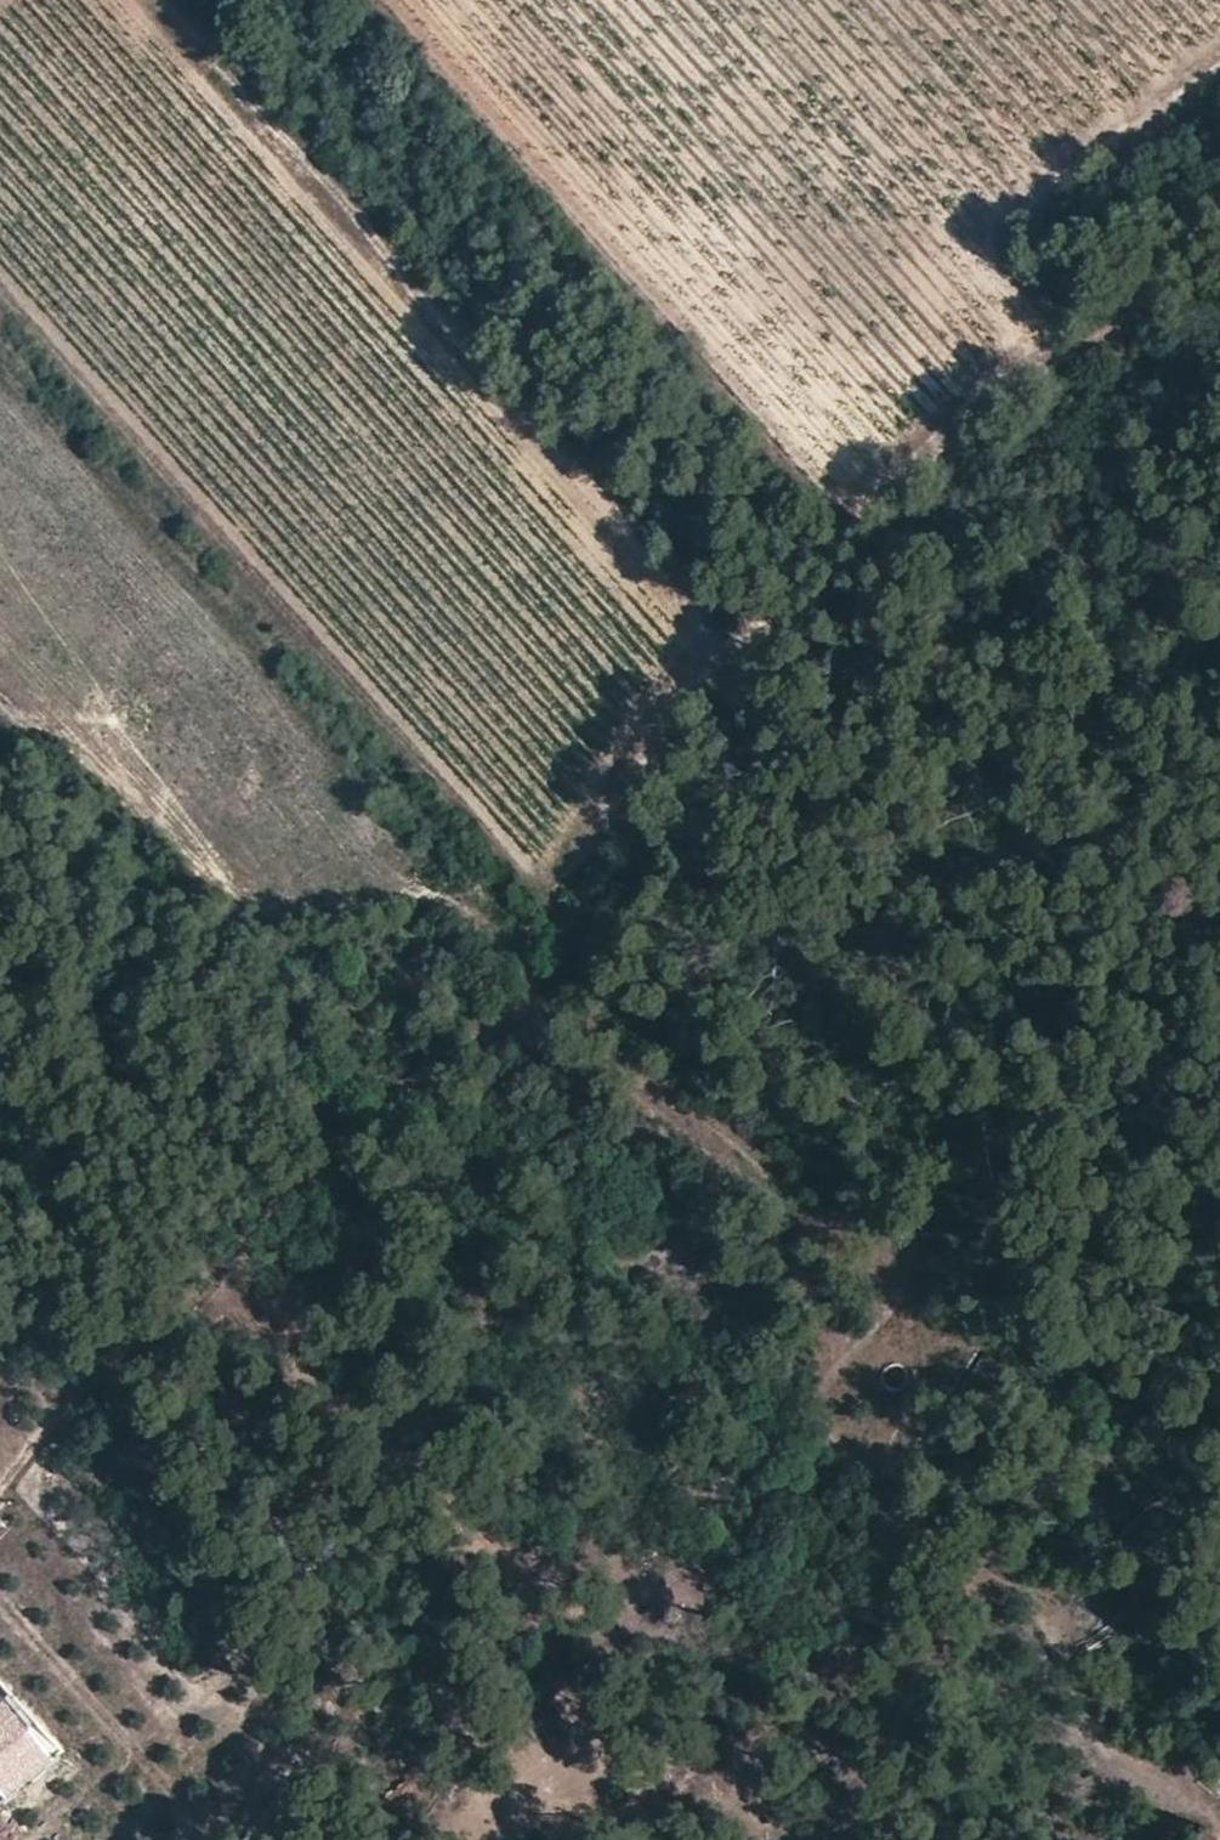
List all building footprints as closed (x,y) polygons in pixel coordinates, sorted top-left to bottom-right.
[(4,1701),(0,1704),(0,1803),(53,1760),(4,1701)]
